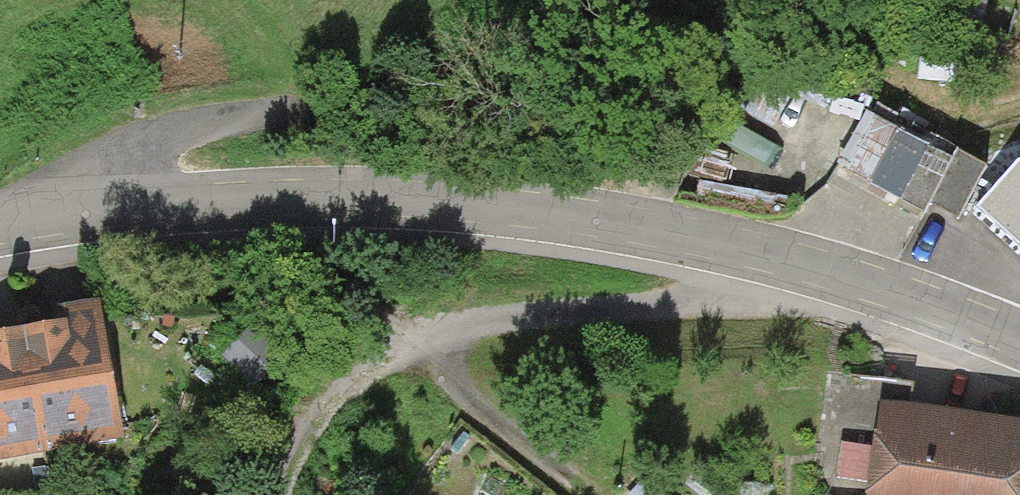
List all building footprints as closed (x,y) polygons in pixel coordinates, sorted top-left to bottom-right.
[(960,220),(987,168),(957,152),(952,161),(866,117),(840,168),(926,212),(930,205),(960,220)] [(1018,159),(974,208),(1019,249),(1019,159),(1018,159)] [(43,452),(124,439),(102,302),(60,309),(62,320),(23,327),(43,452)] [(43,452),(23,327),(0,331),(0,458),(43,452)] [(876,407),(872,447),(842,444),(839,480),(866,483),(865,494),(1019,494),(1019,429),(876,407)]
